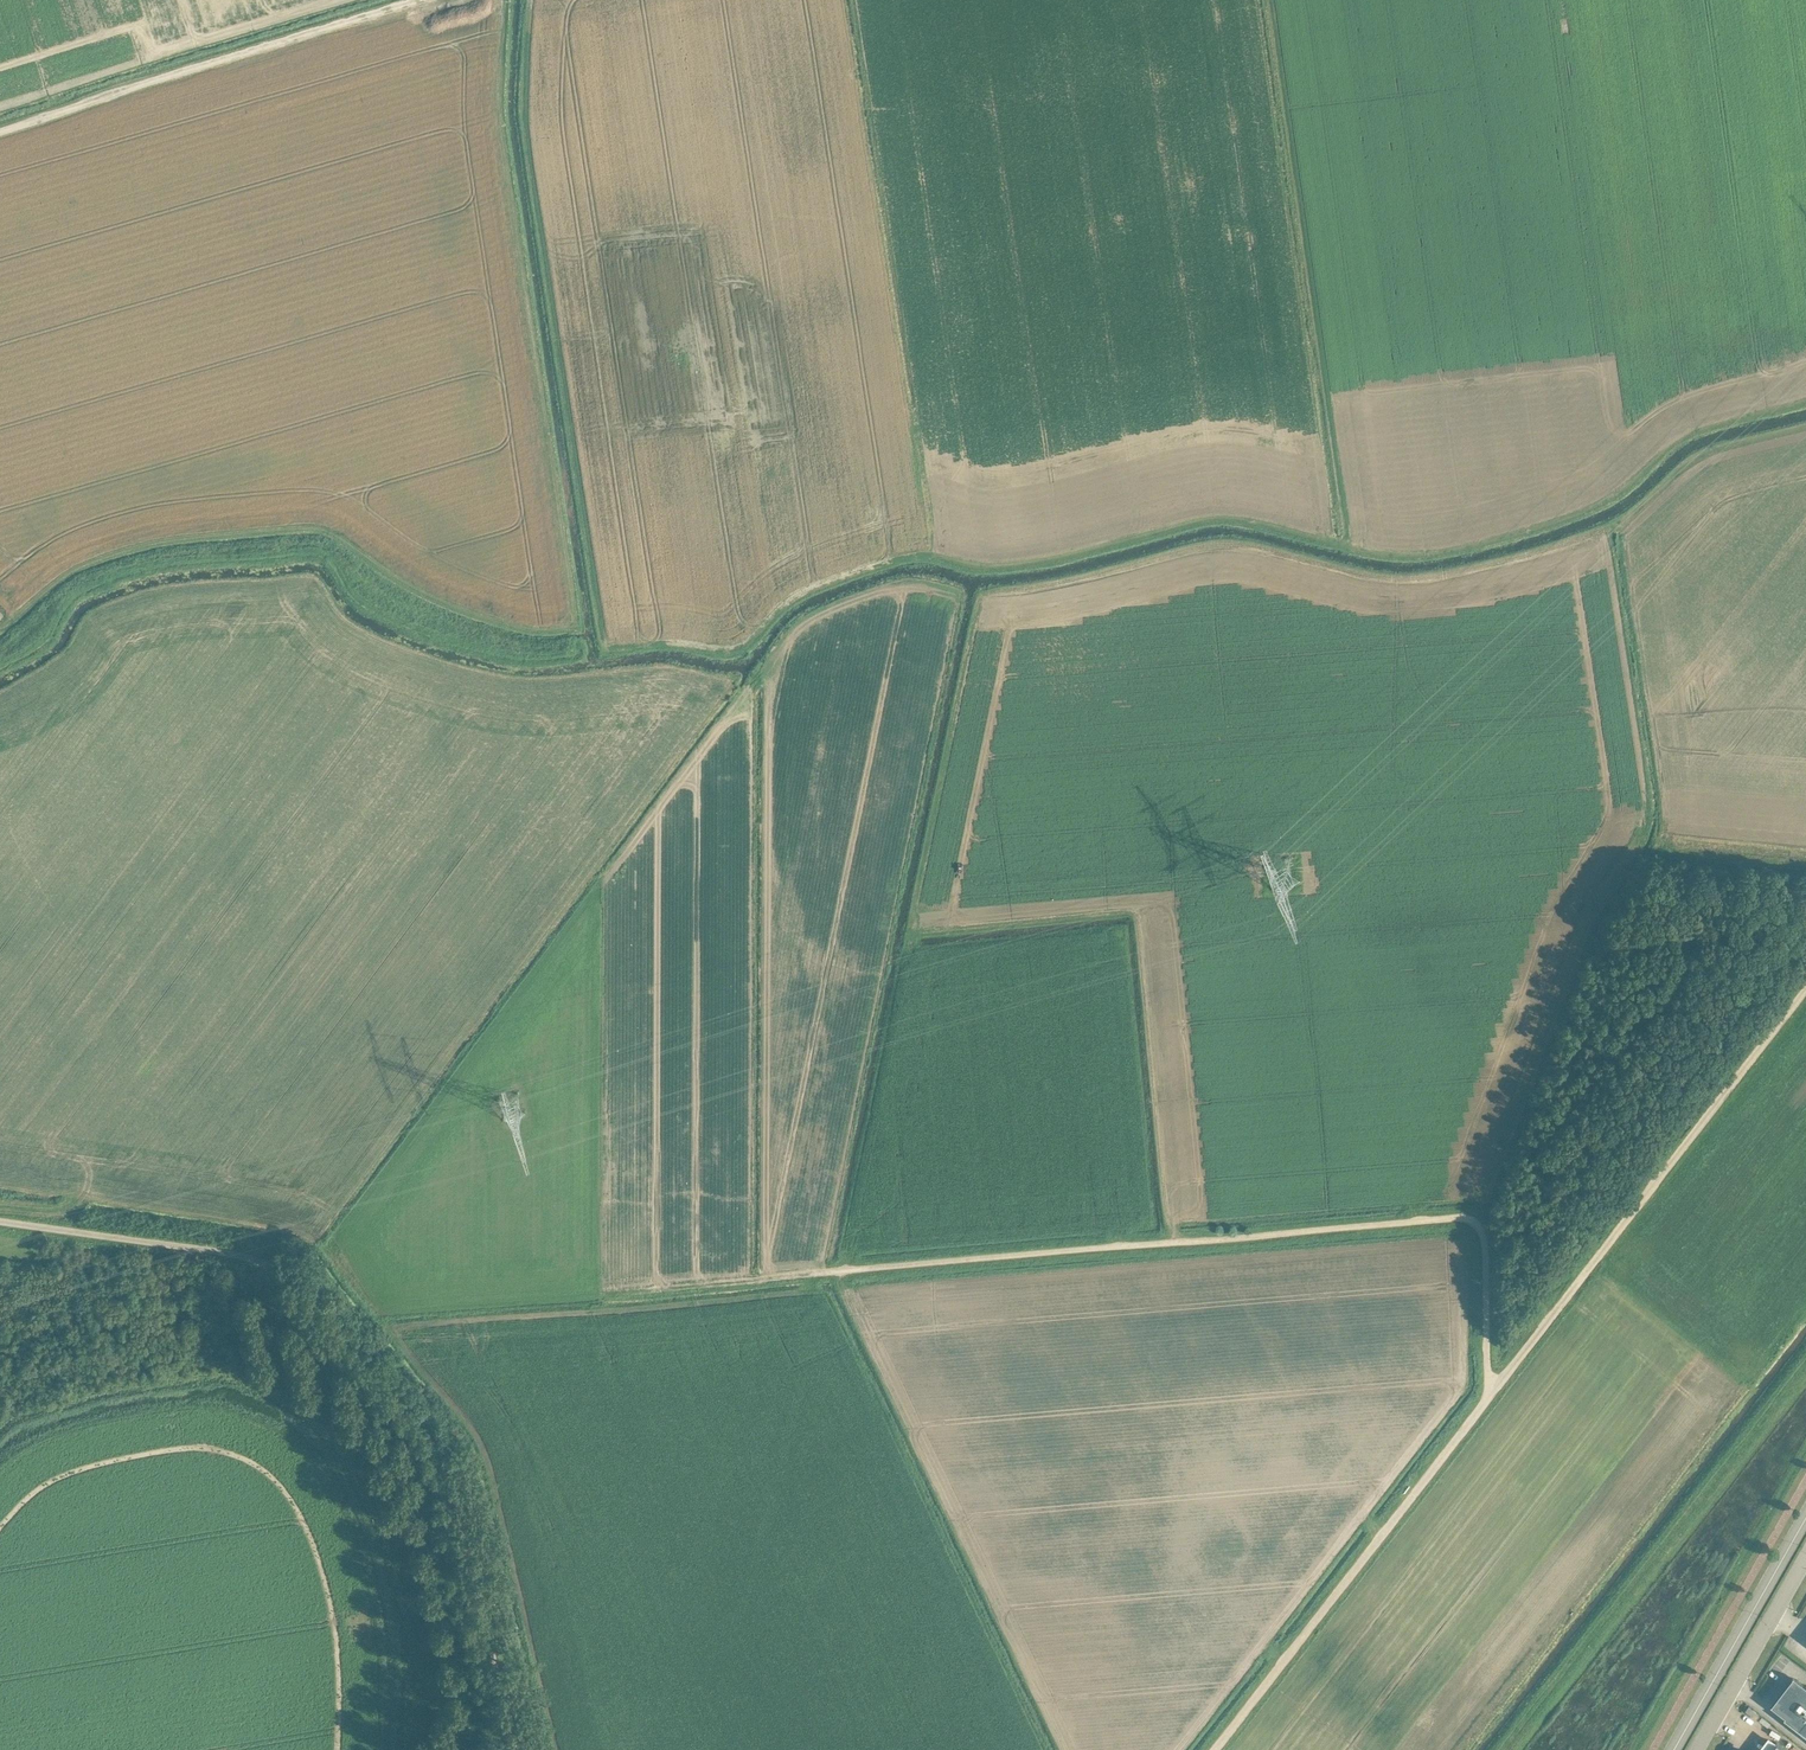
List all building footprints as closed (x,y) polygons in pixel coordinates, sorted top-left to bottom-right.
[(135,1170),(135,1178),(151,1179),(152,1172),(135,1170)] [(1793,1676),(1771,1705),(1785,1716),(1784,1717),(1805,1735),(1805,1686),(1793,1676)]
